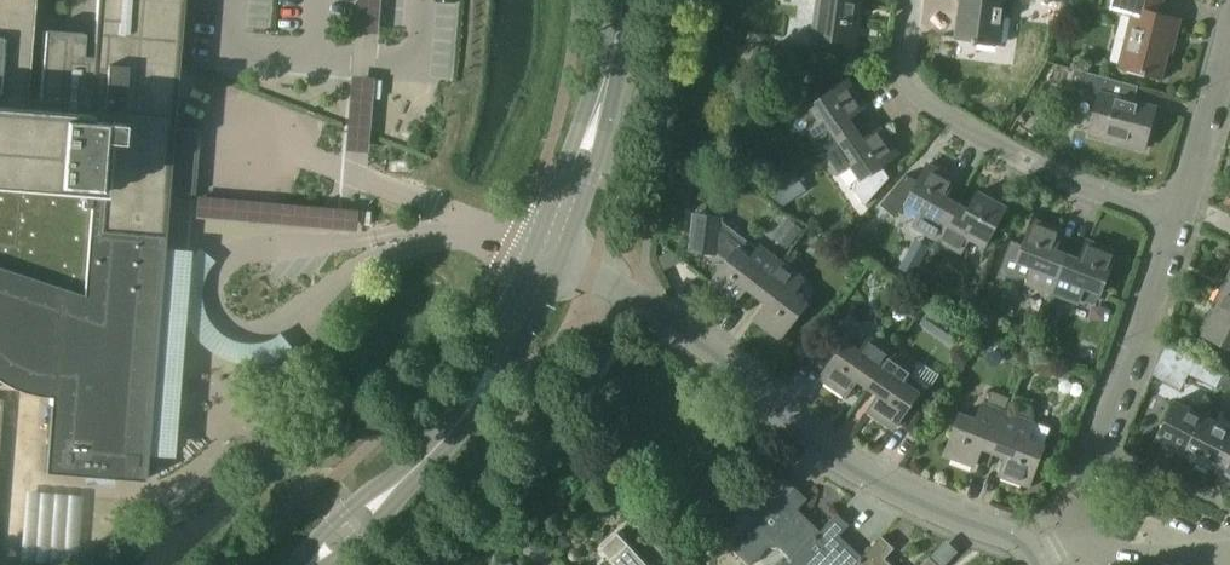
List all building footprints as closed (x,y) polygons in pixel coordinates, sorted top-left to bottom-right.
[(3,382),(18,389),(35,394),(52,396),(46,471),(127,477),(146,479),(156,346),(163,345),(168,340),(170,334),(169,327),(165,322),(158,320),(166,233),(169,189),(193,191),(196,156),(199,126),(175,124),(185,0),(97,0),(93,58),(82,57),(84,35),(45,32),(40,100),(25,99),(33,0),(0,0),(0,380),(3,382)] [(858,0),(817,0),(811,38),(852,44),(858,0)] [(1009,16),(1011,0),(962,0),(956,39),(997,44),(1001,14),(1009,16)] [(1172,40),(1178,19),(1159,15),(1162,0),(1127,0),(1125,8),(1133,10),(1118,67),(1158,77),(1168,39),(1172,40)] [(1085,72),(1080,89),(1098,94),(1088,133),(1144,148),(1154,109),(1132,103),(1137,86),(1085,72)] [(741,90),(739,75),(725,77),(727,92),(741,90)] [(820,121),(806,131),(820,152),(855,130),(848,120),(864,109),(846,82),(811,107),(820,121)] [(878,129),(862,140),(855,130),(820,152),(835,174),(850,164),(860,178),(895,154),(878,129)] [(921,212),(912,227),(936,240),(955,205),(943,198),(953,180),(927,166),(905,204),(921,212)] [(976,193),(966,211),(955,205),(936,240),(959,253),(967,239),(982,247),(1003,209),(976,193)] [(693,249),(721,251),(723,212),(695,211),(693,249)] [(1060,232),(1031,221),(1021,245),(1009,241),(995,278),(1003,281),(1005,278),(1009,280),(1014,278),(1017,269),(1015,265),(1016,262),(1033,268),(1026,284),(1051,294),(1065,256),(1053,251),(1060,232)] [(1084,241),(1077,261),(1065,256),(1051,294),(1076,303),(1082,287),(1099,293),(1114,253),(1084,241)] [(736,304),(747,288),(757,295),(780,264),(759,248),(749,262),(735,251),(710,285),(736,304)] [(792,293),(802,279),(780,264),(757,295),(769,303),(756,320),(781,338),(806,304),(792,293)] [(1229,312),(1229,278),(1226,276),(1212,303),(1229,312)] [(1198,330),(1216,339),(1209,353),(1229,364),(1229,312),(1212,303),(1198,330)] [(846,395),(857,378),(868,386),(891,353),(869,338),(860,352),(858,350),(863,341),(864,334),(862,328),(854,322),(846,321),(839,324),(833,333),(845,341),(820,378),(846,395)] [(904,382),(913,368),(891,353),(868,386),(880,394),(868,410),(893,427),(918,391),(904,382)] [(1166,381),(1188,392),(1195,378),(1199,380),(1201,376),(1211,381),(1209,385),(1216,389),(1218,385),(1218,384),(1223,374),(1195,359),(1188,374),(1173,368),(1166,381)] [(1218,385),(1229,391),(1229,377),(1223,374),(1218,384),(1218,385)] [(975,467),(982,447),(995,451),(1009,413),(1004,412),(1008,398),(991,392),(986,405),(983,404),(978,420),(960,414),(946,456),(975,467)] [(999,475),(1029,487),(1050,428),(1034,423),(1028,421),(1033,406),(1020,401),(1014,416),(1009,413),(995,451),(1006,456),(999,475)] [(1153,444),(1181,457),(1202,416),(1174,402),(1153,444)] [(1202,416),(1181,457),(1208,471),(1229,430),(1202,416)] [(1208,471),(1229,482),(1229,430),(1208,471)] [(779,546),(793,560),(821,532),(798,510),(808,499),(796,487),(781,503),(770,492),(750,513),(761,523),(735,550),(751,564),(768,547),(779,546)] [(862,557),(841,537),(851,526),(838,514),(821,532),(793,560),(788,564),(855,564),(862,557)] [(618,533),(601,548),(616,564),(647,564),(618,533)] [(885,558),(894,548),(882,536),(862,557),(855,564),(892,564),(885,558)] [(929,556),(921,564),(939,564),(929,556)]
